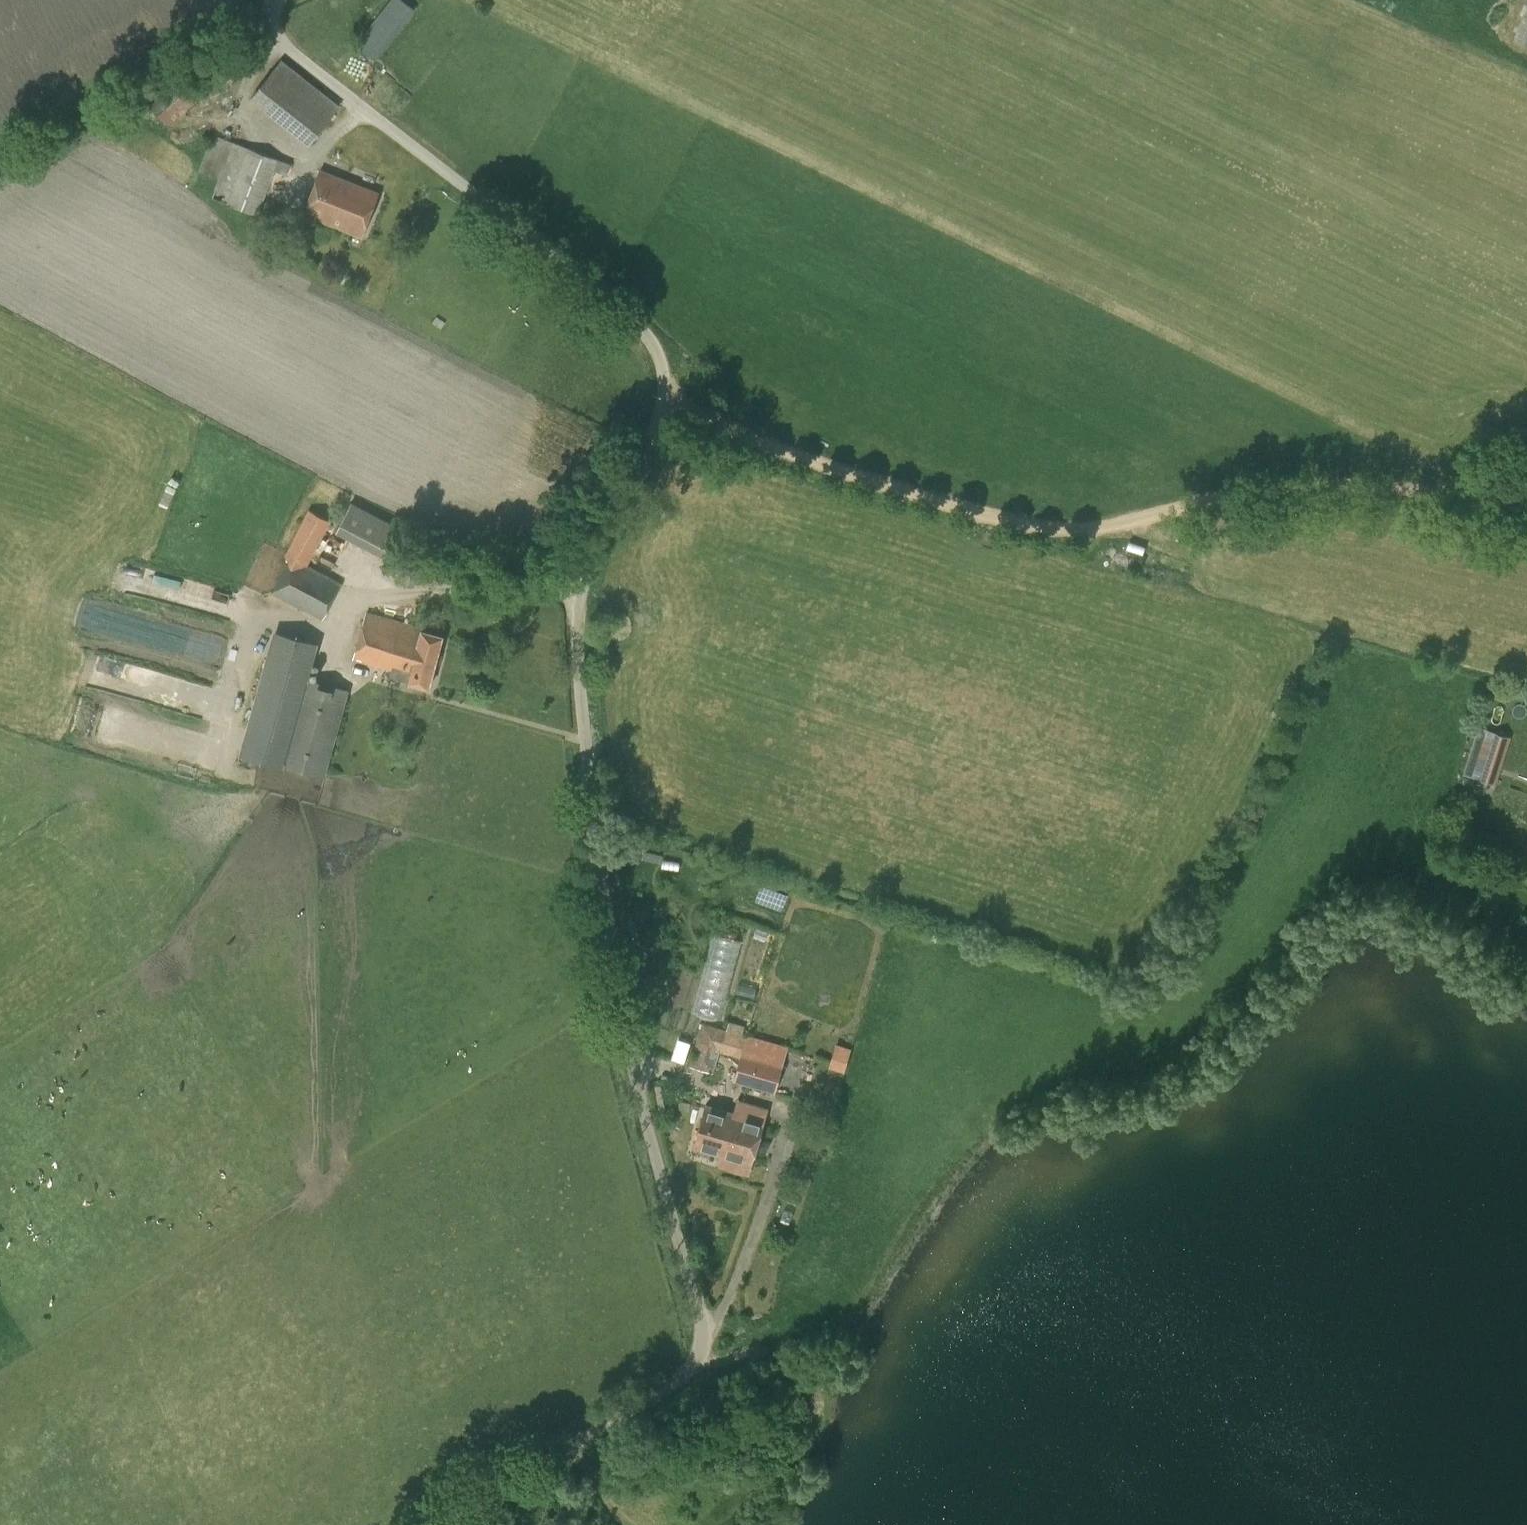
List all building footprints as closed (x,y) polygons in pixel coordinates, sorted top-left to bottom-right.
[(375,60),(415,9),(401,0),(388,0),(354,44),(375,60)] [(1512,41),(1526,47),(1526,4),(1512,41)] [(308,146),(340,105),(281,59),(249,99),(308,146)] [(162,128),(199,106),(183,81),(148,101),(162,128)] [(287,176),(291,164),(212,134),(197,172),(217,179),(211,197),(258,215),(274,171),(287,176)] [(377,192),(320,170),(303,214),(360,236),(377,192)] [(342,536),(393,554),(404,523),(353,505),(342,536)] [(271,594),(323,619),(342,584),(308,566),(330,522),(308,510),(283,555),(290,557),(271,594)] [(442,635),(421,630),(422,627),(365,612),(352,660),(390,670),(389,677),(407,682),(428,688),(442,635)] [(252,755),(324,777),(349,690),(303,678),(312,648),(285,638),(277,667),(268,699),(252,755)] [(1509,738),(1491,732),(1477,728),(1463,775),(1495,784),(1509,738)] [(739,1000),(758,1002),(759,990),(740,989),(739,1000)] [(707,1044),(724,1049),(728,1035),(711,1031),(707,1044)] [(733,1081),(773,1093),(785,1048),(745,1037),(733,1081)] [(838,1042),(830,1067),(847,1072),(855,1047),(838,1042)] [(742,1102),(738,1114),(705,1105),(692,1147),(751,1164),(763,1122),(767,1109),(742,1102)]
